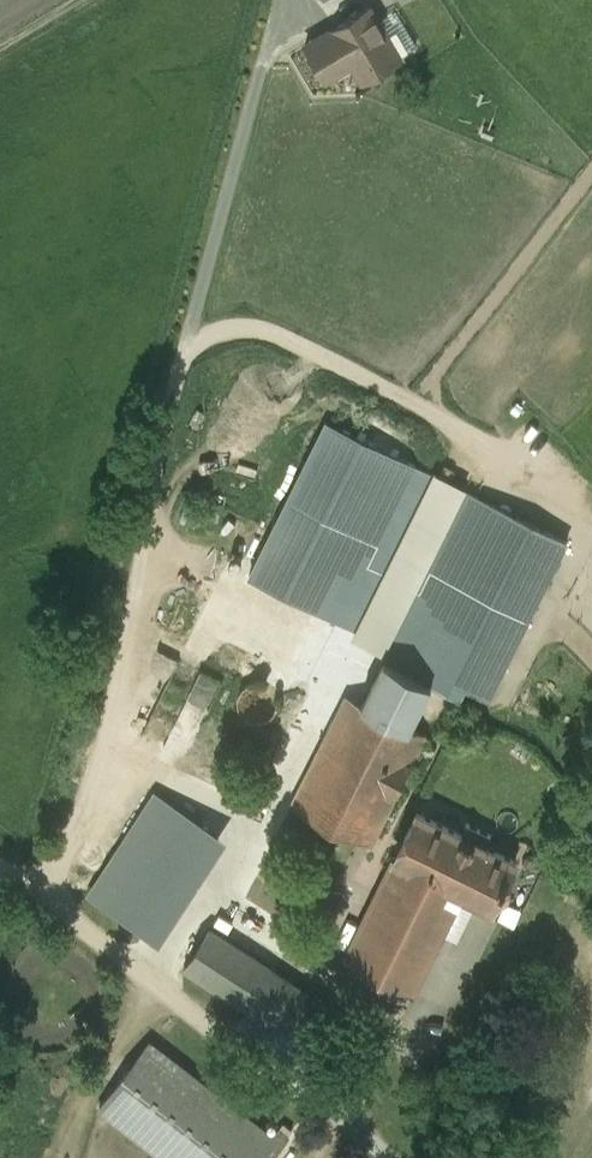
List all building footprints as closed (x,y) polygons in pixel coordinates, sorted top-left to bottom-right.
[(369,7),(331,29),(350,62),(363,82),(400,60),(369,7)] [(331,29),(305,45),(324,78),(350,62),(331,29)] [(326,422),(249,577),(356,630),(434,475),(326,422)] [(463,490),(379,658),(430,684),(459,698),(464,687),(489,698),(567,541),(463,490)] [(430,684),(384,661),(362,703),(409,727),(430,684)] [(198,687),(219,693),(223,678),(203,672),(198,687)] [(277,709),(278,702),(276,694),(272,687),(265,683),(258,682),(250,683),(243,688),(239,695),(238,702),(239,710),(244,716),(251,721),(258,722),(266,720),(272,716),(277,709)] [(362,703),(347,696),(291,806),(370,844),(425,735),(409,727),(362,703)] [(533,860),(423,804),(394,860),(463,893),(504,916),(533,860)] [(209,821),(166,907),(207,927),(259,821),(238,811),(228,831),(209,821)] [(166,907),(91,850),(67,881),(147,943),(166,907)] [(463,893),(394,860),(377,894),(367,914),(345,960),(415,993),(463,893)] [(334,890),(282,863),(269,889),(304,908),(311,896),(326,904),(334,890)] [(377,894),(355,882),(345,903),(367,914),(377,894)] [(343,1017),(207,928),(207,927),(166,907),(147,943),(247,1009),(237,1024),(307,1071),(343,1017)] [(147,1045),(100,1106),(168,1157),(272,1157),(288,1137),(278,1129),(270,1139),(147,1045)]
